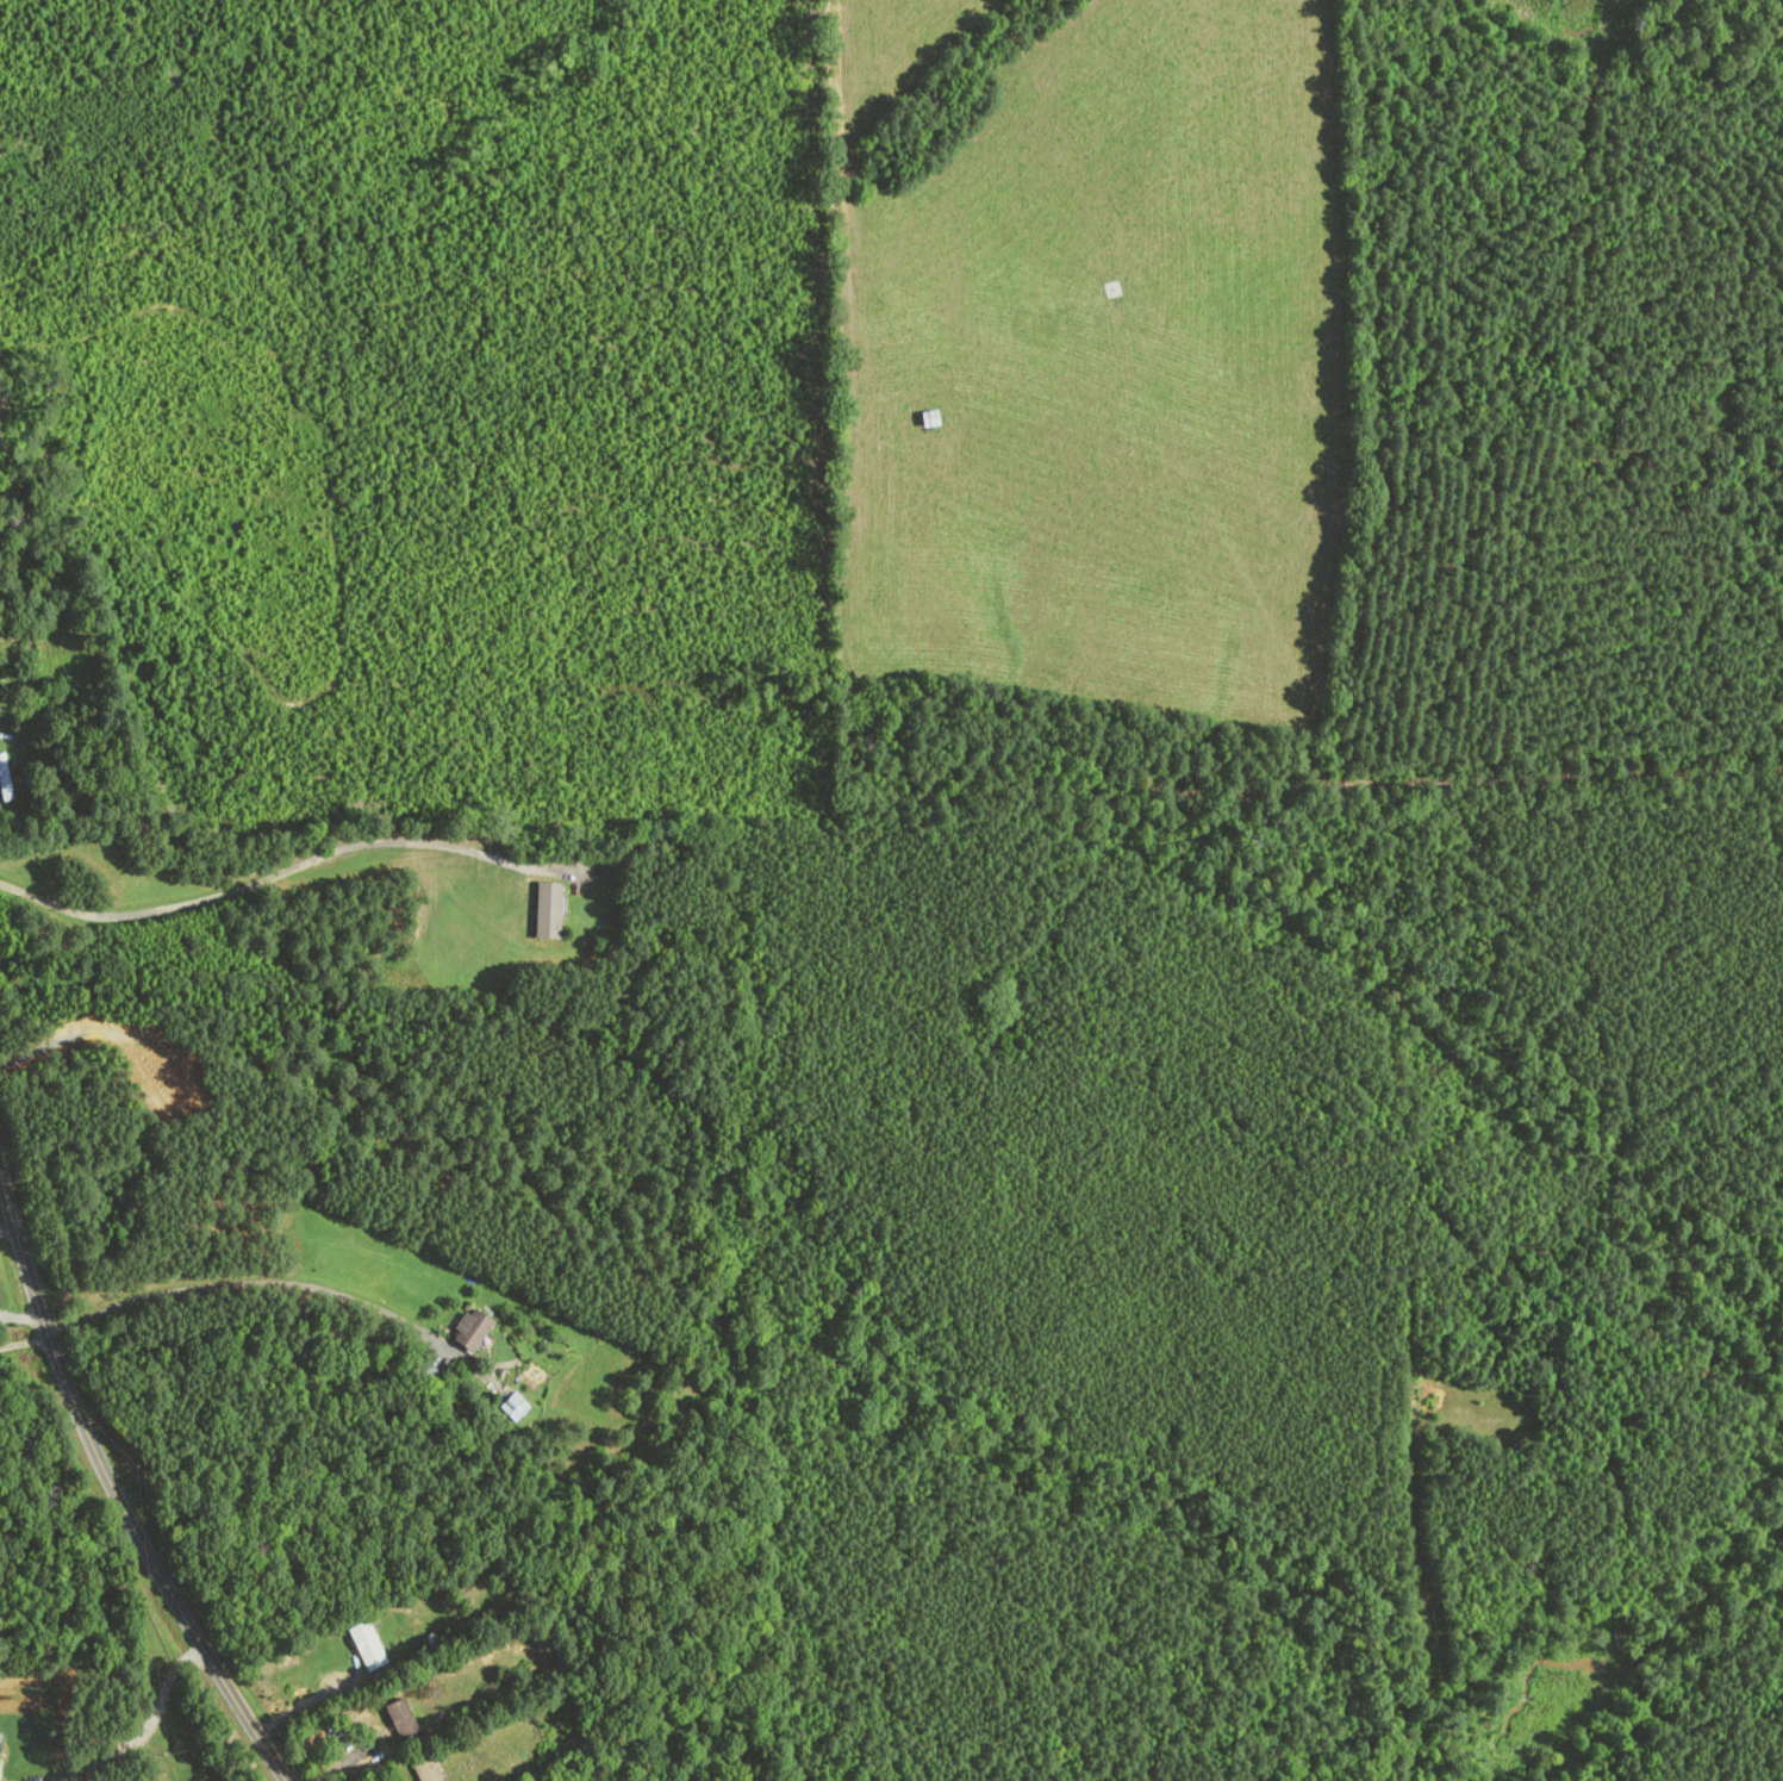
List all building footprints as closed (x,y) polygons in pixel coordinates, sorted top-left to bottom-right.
[(0,755),(0,771),(2,801),(12,801),(10,755),(0,755)] [(540,938),(564,938),(564,883),(540,883),(540,938)] [(497,1320),(474,1306),(455,1340),(478,1353),(497,1320)] [(352,1629),(369,1671),(390,1663),(372,1621),(352,1629)] [(388,1707),(405,1744),(424,1736),(407,1698),(388,1707)] [(440,1758),(419,1763),(424,1780),(447,1780),(440,1758)]
